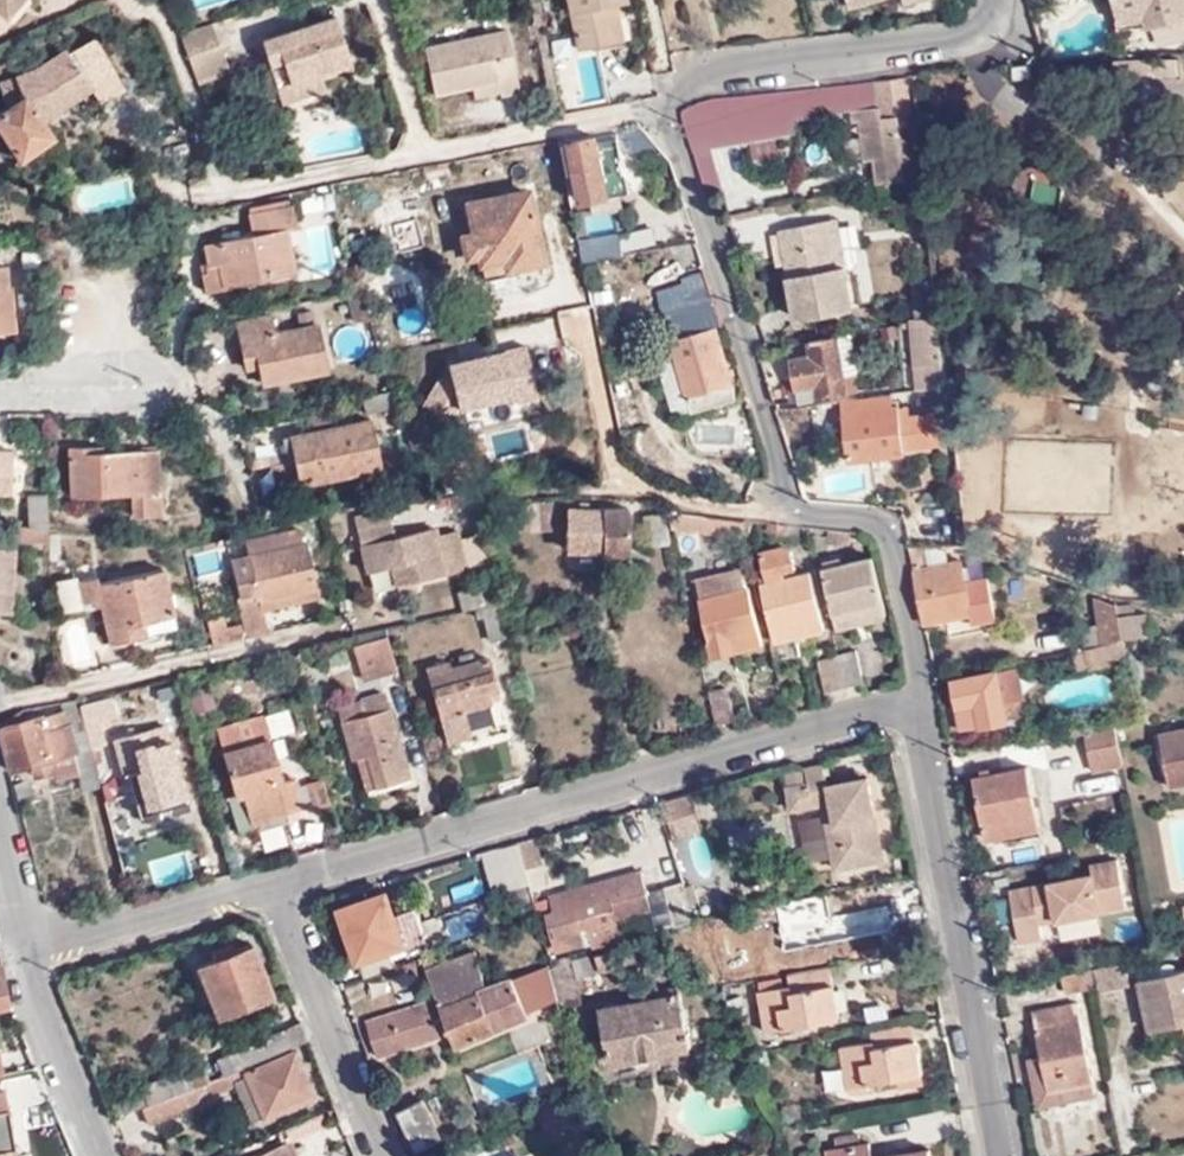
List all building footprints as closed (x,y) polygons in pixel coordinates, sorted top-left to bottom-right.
[(7,17),(23,0),(0,0),(0,11),(7,17)] [(614,43),(607,4),(614,3),(622,2),(621,0),(566,0),(577,51),(614,43)] [(1048,0),(1037,0),(1040,13),(1051,10),(1048,0)] [(1120,20),(1143,15),(1147,25),(1183,16),(1183,0),(1115,0),(1120,20)] [(607,4),(614,43),(622,43),(614,3),(607,4)] [(259,41),(274,90),(314,77),(347,67),(331,20),(259,41)] [(229,65),(213,24),(180,34),(197,77),(229,65)] [(59,41),(3,75),(7,105),(0,109),(0,124),(20,156),(53,135),(44,121),(93,89),(102,102),(125,88),(93,36),(67,52),(59,41)] [(431,101),(463,94),(492,88),(494,99),(495,103),(517,99),(502,37),(420,54),(431,101)] [(1119,72),(1148,71),(1147,56),(1119,57),(1119,72)] [(1150,57),(1150,71),(1181,71),(1180,56),(1150,57)] [(1034,75),(1033,63),(1014,64),(1015,76),(1034,75)] [(711,97),(682,108),(677,110),(691,152),(708,150),(792,137),(796,127),(851,117),(852,124),(860,123),(864,153),(874,151),(878,182),(919,174),(905,75),(711,97)] [(314,77),(274,90),(278,103),(319,91),(314,77)] [(492,88),(463,94),(466,105),(494,99),(492,88)] [(622,150),(655,143),(642,130),(619,134),(622,150)] [(631,192),(622,150),(616,151),(614,139),(603,141),(601,137),(573,143),(584,202),(631,192)] [(708,150),(691,152),(705,196),(718,192),(708,150)] [(259,159),(264,172),(285,168),(282,155),(259,159)] [(907,186),(908,202),(927,198),(924,183),(907,186)] [(543,267),(528,191),(470,202),(475,231),(463,234),(468,255),(479,253),(484,279),(543,267)] [(297,227),(292,206),(248,215),(251,235),(206,246),(209,261),(202,262),(204,272),(198,274),(202,292),(223,288),(222,285),(294,269),(285,229),(297,227)] [(577,225),(580,240),(603,236),(600,221),(577,225)] [(833,221),(823,222),(831,268),(842,267),(833,221)] [(831,268),(823,222),(775,232),(794,321),(850,311),(842,267),(831,268)] [(580,240),(584,260),(622,254),(619,234),(603,236),(580,240)] [(664,314),(665,317),(717,302),(705,267),(650,286),(657,316),(664,314)] [(24,333),(21,288),(11,289),(9,268),(0,268),(0,335),(24,333)] [(913,322),(940,317),(935,281),(935,280),(910,283),(913,322)] [(717,328),(724,326),(717,302),(665,317),(673,346),(656,351),(675,418),(736,401),(733,386),(734,386),(717,328)] [(277,332),(273,313),(236,321),(246,364),(256,362),(262,385),(327,369),(316,322),(277,332)] [(925,390),(947,386),(940,317),(913,322),(906,323),(911,368),(923,367),(925,390)] [(843,394),(833,336),(805,341),(808,354),(788,358),(796,402),(843,394)] [(529,343),(450,354),(457,406),(537,395),(529,343)] [(921,390),(925,390),(923,367),(911,368),(913,391),(921,390)] [(905,447),(952,440),(947,386),(925,390),(921,390),(924,414),(902,417),(901,409),(893,409),(891,395),(842,402),(851,462),(906,455),(905,447)] [(393,408),(386,389),(358,395),(363,413),(393,408)] [(288,433),(299,482),(380,466),(367,416),(288,433)] [(178,435),(180,422),(152,421),(151,434),(178,435)] [(388,450),(405,448),(399,433),(383,437),(388,450)] [(1006,509),(1110,510),(1111,441),(1007,441),(1006,509)] [(97,451),(97,447),(71,447),(72,494),(130,493),(131,516),(159,515),(158,451),(97,451)] [(278,464),(275,450),(252,455),(255,469),(278,464)] [(577,504),(577,497),(508,500),(506,526),(563,529),(562,550),(596,552),(596,559),(623,560),(626,511),(585,510),(585,504),(577,504)] [(25,528),(46,529),(45,498),(25,499),(25,528)] [(670,543),(659,504),(642,508),(652,547),(670,543)] [(386,567),(390,585),(408,581),(460,570),(453,532),(430,536),(429,529),(390,537),(384,510),(349,517),(361,572),(386,567)] [(733,534),(746,537),(744,525),(735,524),(733,534)] [(46,544),(46,541),(46,529),(25,528),(7,527),(7,543),(46,544)] [(60,542),(60,531),(46,529),(46,541),(60,542)] [(846,543),(847,532),(828,529),(827,540),(846,543)] [(259,611),(263,610),(318,599),(305,544),(303,545),(300,533),(265,539),(268,553),(247,558),(230,561),(237,598),(255,594),(259,611)] [(268,553),(265,539),(243,544),(247,558),(268,553)] [(908,544),(923,622),(966,614),(968,625),(992,620),(985,581),(964,583),(961,562),(927,567),(924,545),(908,544)] [(791,569),(786,545),(761,549),(768,583),(765,583),(777,641),(821,630),(810,574),(784,579),(782,570),(791,569)] [(0,553),(0,615),(6,615),(8,554),(0,553)] [(868,559),(825,569),(838,626),(882,615),(868,559)] [(103,583),(102,579),(78,584),(83,606),(97,603),(107,644),(172,630),(159,571),(103,583)] [(725,592),(722,576),(721,573),(694,579),(699,598),(725,592)] [(739,573),(722,576),(725,592),(699,598),(712,656),(760,645),(747,588),(742,590),(739,573)] [(408,581),(390,585),(391,593),(410,590),(408,581)] [(498,604),(492,581),(472,586),(479,608),(498,604)] [(242,629),(264,624),(263,610),(259,611),(255,594),(237,598),(235,598),(241,626),(242,629)] [(1088,644),(1128,636),(1123,613),(1122,602),(1097,599),(1102,624),(1085,628),(1088,644)] [(484,625),(502,621),(498,604),(479,608),(484,625)] [(1123,613),(1128,636),(1153,635),(1151,611),(1123,613)] [(212,647),(229,643),(227,628),(225,618),(207,622),(212,647)] [(229,643),(271,634),(264,624),(242,629),(241,626),(227,628),(229,643)] [(382,636),(346,647),(354,680),(392,670),(382,636)] [(1091,661),(1130,652),(1128,636),(1088,644),(1091,661)] [(1079,663),(1091,661),(1088,644),(1075,647),(1079,663)] [(836,657),(843,686),(862,681),(855,652),(836,657)] [(824,690),(843,686),(836,657),(818,662),(824,690)] [(448,668),(446,661),(424,668),(446,742),(467,737),(459,707),(497,698),(485,658),(448,668)] [(1007,669),(997,671),(1006,720),(1021,717),(1017,695),(1011,695),(1007,669)] [(1006,720),(997,671),(956,679),(965,728),(1006,720)] [(708,693),(715,726),(733,722),(725,689),(708,693)] [(405,776),(381,693),(336,705),(351,757),(356,755),(365,787),(405,776)] [(110,699),(78,708),(86,737),(89,748),(111,743),(105,720),(116,719),(110,699)] [(20,712),(14,715),(0,723),(0,735),(8,771),(32,765),(35,778),(52,773),(59,772),(57,764),(63,763),(62,757),(72,754),(68,741),(86,737),(78,708),(76,700),(58,704),(61,715),(24,724),(20,712)] [(217,729),(224,752),(271,739),(265,717),(217,729)] [(1092,765),(1121,760),(1112,717),(1042,732),(1043,737),(1084,729),(1092,765)] [(1183,783),(1183,726),(1159,731),(1169,786),(1183,783)] [(155,745),(152,731),(119,739),(136,810),(187,797),(172,742),(155,745)] [(59,772),(52,773),(57,785),(78,779),(82,794),(100,790),(89,748),(86,737),(68,741),(72,754),(62,757),(63,763),(57,764),(59,772)] [(271,739),(224,752),(235,794),(228,796),(238,832),(257,828),(253,818),(276,812),(300,806),(292,777),(282,780),(271,739)] [(826,784),(822,764),(803,768),(806,784),(786,788),(791,809),(822,803),(836,866),(882,858),(866,777),(826,784)] [(1028,766),(975,776),(987,836),(1040,825),(1028,766)] [(327,798),(322,778),(309,781),(314,801),(327,798)] [(705,832),(695,796),(664,805),(674,840),(705,832)] [(253,818),(257,828),(279,822),(276,812),(253,818)] [(502,860),(500,850),(484,854),(486,865),(502,860)] [(1040,923),(1130,905),(1119,855),(1093,860),(1094,869),(1009,887),(1020,942),(1043,937),(1040,923)] [(495,894),(515,889),(514,885),(526,881),(521,858),(489,867),(495,894)] [(595,946),(627,939),(619,916),(656,907),(646,871),(554,894),(557,912),(550,913),(559,946),(593,939),(595,946)] [(537,912),(529,880),(526,881),(514,885),(515,889),(520,918),(537,912)] [(702,919),(688,882),(666,888),(679,925),(702,919)] [(366,975),(396,964),(391,953),(442,934),(438,923),(425,926),(415,904),(394,912),(386,891),(340,908),(366,975)] [(1044,920),(1044,937),(1082,937),(1082,920),(1044,920)] [(641,959),(637,942),(578,954),(582,973),(641,959)] [(269,995),(249,946),(231,953),(227,944),(211,951),(215,960),(197,966),(216,1015),(269,995)] [(444,955),(423,963),(437,1000),(367,1023),(379,1059),(452,1036),(458,1048),(529,1018),(514,978),(491,988),(476,952),(448,964),(444,955)] [(1083,968),(1087,986),(1131,976),(1127,958),(1083,968)] [(832,965),(788,974),(791,983),(757,989),(765,1031),(841,1017),(832,965)] [(1063,993),(1087,986),(1083,968),(1060,974),(1063,993)] [(1141,979),(1150,1024),(1167,1020),(1183,1016),(1183,969),(1141,979)] [(13,1007),(0,977),(0,1009),(13,1007)] [(693,1047),(685,995),(603,1007),(612,1061),(693,1047)] [(1034,1015),(1042,1055),(1049,1090),(1091,1081),(1093,1081),(1078,1007),(1034,1015)] [(1167,1020),(1150,1024),(1153,1048),(1172,1044),(1167,1020)] [(916,1040),(912,1021),(870,1030),(872,1040),(838,1046),(846,1088),(898,1078),(923,1073),(918,1039),(916,1040)] [(245,1065),(308,1039),(300,1022),(219,1055),(220,1058),(226,1073),(245,1065)] [(247,1071),(245,1065),(226,1073),(143,1107),(150,1127),(251,1086),(263,1117),(313,1097),(295,1052),(247,1071)] [(1049,1090),(1042,1055),(1028,1057),(1037,1104),(1093,1094),(1091,1081),(1049,1090)] [(143,1107),(226,1073),(220,1058),(139,1091),(141,1094),(108,1107),(109,1107),(114,1120),(143,1107)] [(923,1073),(898,1078),(899,1085),(924,1081),(923,1073)] [(0,1091),(0,1155),(6,1155),(6,1149),(12,1148),(1,1091),(0,1091)] [(445,1139),(426,1100),(403,1110),(421,1150),(445,1139)] [(869,1143),(826,1151),(827,1155),(872,1155),(869,1143)] [(255,1155),(287,1155),(281,1144),(255,1155)]
